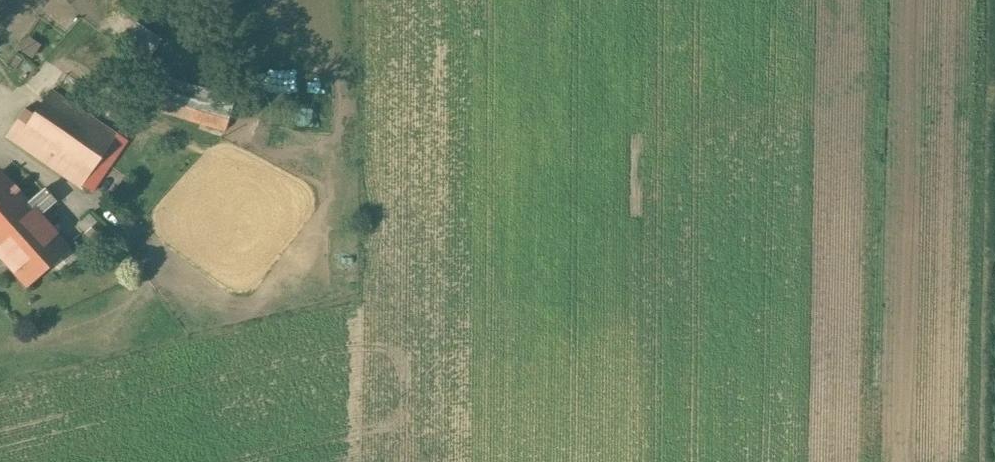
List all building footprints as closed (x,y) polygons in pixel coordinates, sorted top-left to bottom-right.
[(137,21),(123,43),(148,59),(163,37),(137,21)] [(232,108),(167,89),(163,102),(187,110),(184,118),(225,129),(232,108)] [(77,107),(52,90),(35,114),(25,108),(5,136),(80,187),(82,184),(91,172),(92,169),(120,127),(81,101),(77,107)] [(50,195),(44,189),(28,202),(0,171),(0,238),(50,195)] [(100,178),(91,172),(82,184),(92,191),(100,178)] [(0,238),(0,254),(27,284),(68,247),(40,215),(55,201),(50,195),(0,238)] [(98,222),(86,232),(103,250),(114,239),(98,222)]
